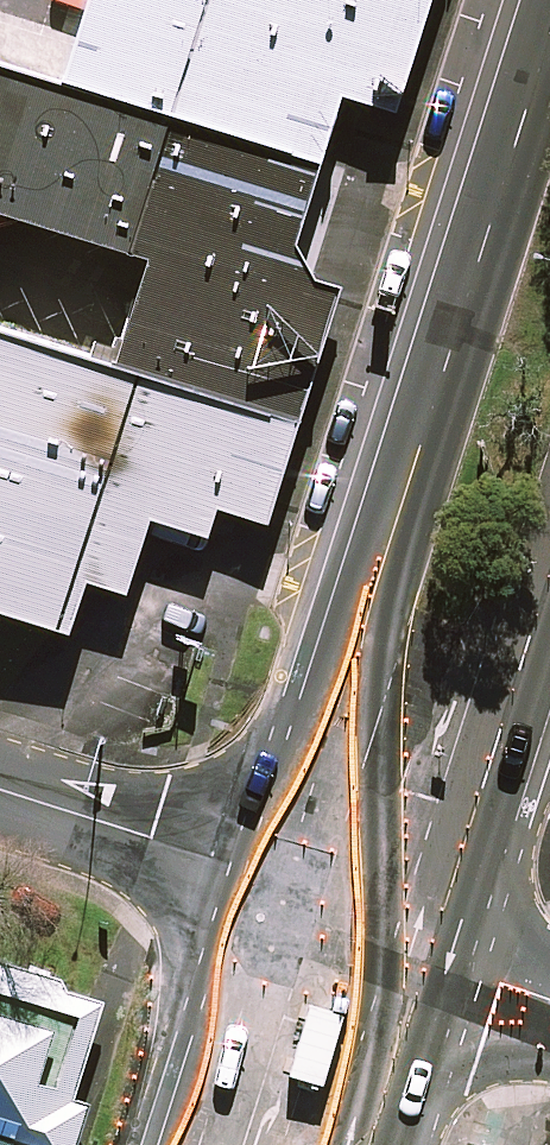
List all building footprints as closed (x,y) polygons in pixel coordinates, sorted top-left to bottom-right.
[(396,0),(67,0),(40,84),(336,179),(396,0)] [(0,84),(0,214),(135,258),(105,353),(284,411),(353,198),(0,84)] [(284,411),(105,353),(0,325),(0,610),(57,629),(74,576),(111,587),(135,512),(191,530),(203,494),(252,510),(284,411)] [(0,954),(0,1144),(64,1144),(112,988),(0,954)]
